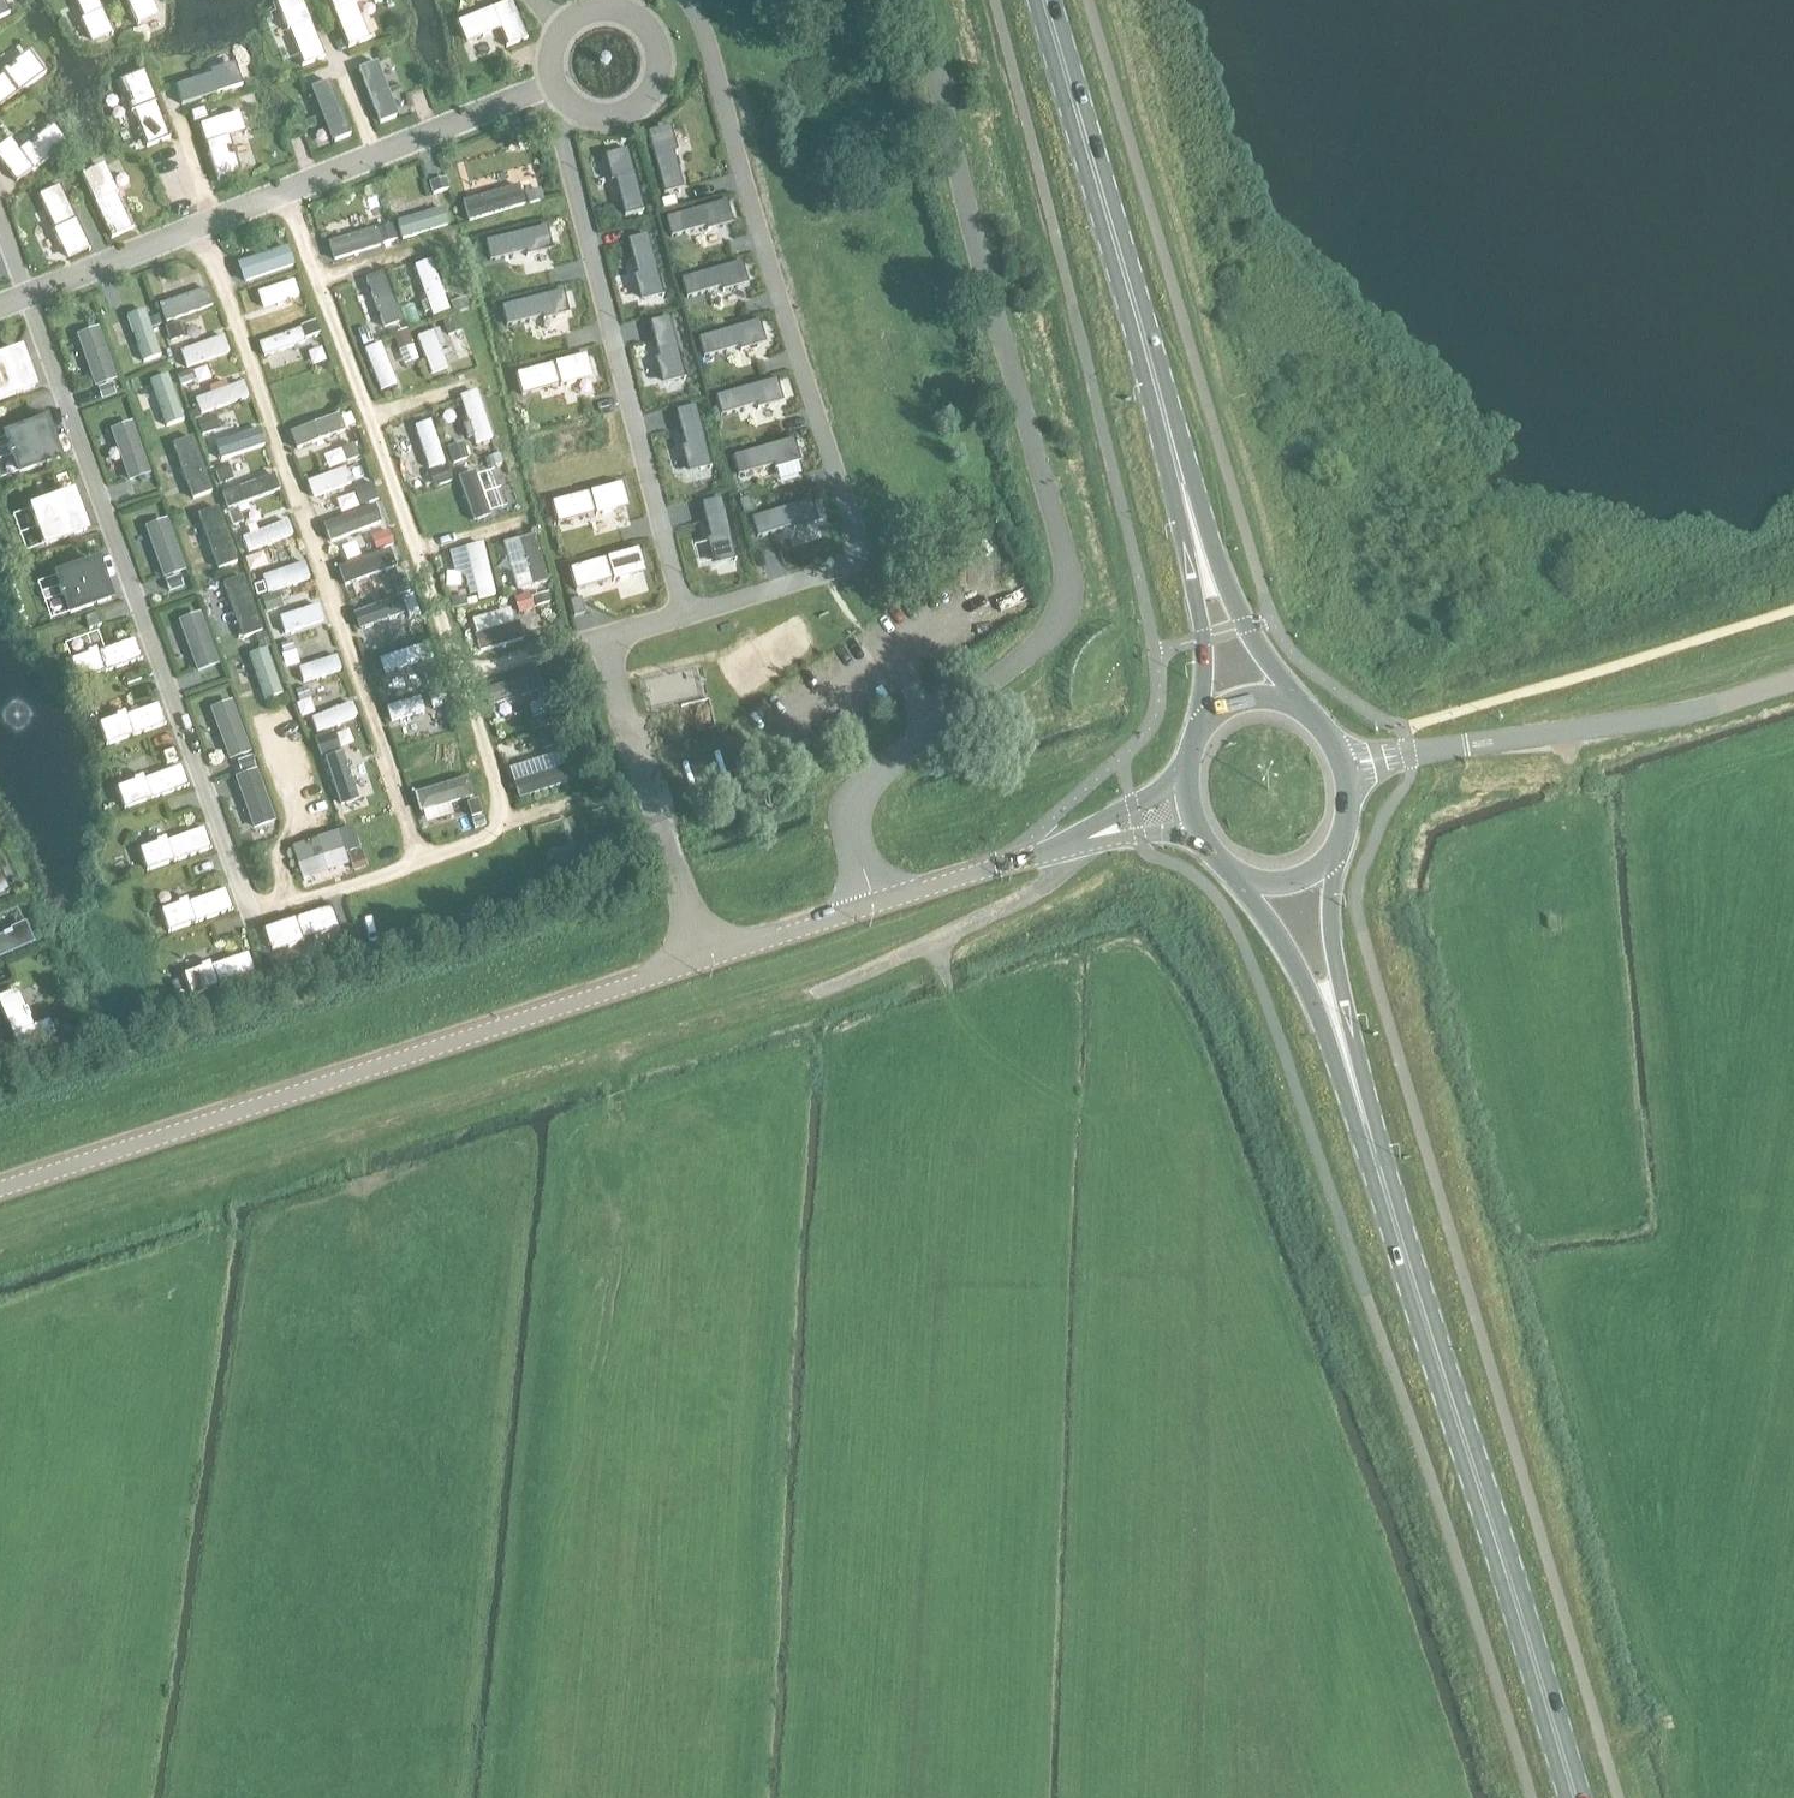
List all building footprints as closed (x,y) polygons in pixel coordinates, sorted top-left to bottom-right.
[(8,16),(2,0),(0,0),(0,19),(8,16)] [(85,19),(81,20),(92,44),(112,34),(97,0),(76,0),(85,19)] [(137,24),(157,15),(150,0),(127,0),(137,24)] [(278,3),(289,32),(292,31),(306,65),(325,57),(302,0),(286,0),(278,3)] [(350,47),(370,39),(356,5),(358,4),(357,0),(331,0),(350,47)] [(512,0),(458,23),(467,43),(502,29),(508,45),(520,40),(527,37),(512,0)] [(0,80),(0,109),(45,76),(30,55),(5,73),(6,75),(0,80)] [(212,76),(176,87),(182,104),(241,86),(234,64),(211,71),(212,76)] [(377,64),(360,71),(381,124),(398,117),(377,64)] [(147,76),(122,85),(134,115),(136,114),(149,147),(170,139),(157,106),(158,105),(147,76)] [(330,83),(312,90),(334,144),(351,137),(330,83)] [(254,95),(241,99),(244,107),(256,103),(254,95)] [(239,113),(201,125),(207,144),(217,176),(238,170),(228,137),(245,132),(239,113)] [(53,127),(20,152),(34,171),(67,145),(53,127)] [(670,133),(650,139),(666,197),(684,192),(675,157),(677,156),(670,133)] [(110,165),(115,180),(158,167),(153,151),(110,165)] [(629,154),(608,160),(614,183),(616,182),(626,217),(644,212),(629,154)] [(499,162),(481,166),(485,185),(504,182),(499,162)] [(103,169),(83,177),(112,238),(131,229),(115,194),(103,169)] [(7,196),(25,187),(19,174),(1,183),(7,196)] [(63,180),(43,189),(71,254),(92,246),(63,180)] [(446,180),(431,184),(434,194),(448,190),(446,180)] [(520,187),(465,204),(470,223),(525,207),(520,187)] [(537,190),(527,193),(530,204),(540,201),(544,200),(541,189),(537,190)] [(675,197),(661,201),(664,210),(678,206),(675,197)] [(317,219),(327,240),(365,222),(355,201),(317,219)] [(725,203),(667,220),(672,238),(707,228),(708,231),(731,224),(725,203)] [(443,210),(398,223),(403,240),(448,227),(443,210)] [(545,228),(486,243),(491,262),(526,253),(527,255),(550,249),(545,228)] [(377,229),(329,244),(335,261),(383,246),(377,229)] [(394,230),(380,234),(383,243),(397,239),(394,230)] [(647,235),(627,240),(641,298),(661,294),(647,235)] [(230,263),(267,253),(264,239),(226,249),(230,263)] [(287,249),(239,265),(245,283),(293,267),(287,249)] [(740,264),(683,282),(688,300),(723,290),(723,292),(746,285),(740,264)] [(383,274),(367,280),(385,327),(400,321),(383,274)] [(281,284),(239,299),(246,317),(287,302),(281,284)] [(207,290),(160,306),(166,323),(213,307),(207,290)] [(561,293),(503,308),(508,327),(543,317),(543,320),(566,314),(561,293)] [(465,298),(452,303),(455,314),(469,309),(465,298)] [(145,312),(128,319),(143,362),(160,356),(145,312)] [(457,316),(444,321),(449,335),(462,330),(457,316)] [(669,319),(650,324),(659,359),(657,360),(663,383),(684,377),(669,319)] [(315,321),(301,327),(306,338),(320,333),(315,321)] [(758,323),(700,340),(705,358),(740,348),(741,350),(764,344),(758,323)] [(179,324),(166,328),(170,342),(184,337),(179,324)] [(97,330),(79,337),(97,386),(115,380),(97,330)] [(300,330),(261,344),(266,359),(305,345),(300,330)] [(407,330),(394,335),(399,350),(413,345),(407,330)] [(433,332),(418,338),(431,373),(447,367),(433,332)] [(223,336),(181,351),(187,368),(229,353),(223,336)] [(381,344),(365,350),(380,390),(396,384),(381,344)] [(585,348),(519,365),(527,394),(593,378),(585,348)] [(0,359),(0,400),(35,388),(21,351),(0,359)] [(168,360),(151,366),(156,380),(173,375),(168,360)] [(190,371),(178,376),(181,386),(194,382),(190,371)] [(168,377),(151,383),(167,427),(184,421),(168,377)] [(775,382),(717,398),(722,417),(757,407),(758,409),(781,402),(775,382)] [(242,383),(195,400),(201,415),(248,397),(242,383)] [(111,385),(98,389),(102,401),(115,396),(111,385)] [(478,396),(462,401),(476,442),(492,437),(478,396)] [(695,408),(676,413),(685,448),(683,448),(689,472),(710,466),(695,408)] [(428,463),(445,458),(433,415),(415,420),(420,437),(405,442),(409,453),(426,448),(429,456),(413,460),(421,490),(435,486),(428,463)] [(214,416),(198,421),(203,436),(219,431),(214,416)] [(336,420),(288,438),(294,455),(342,436),(336,420)] [(47,423),(6,437),(20,475),(61,461),(47,423)] [(130,425),(113,432),(130,481),(148,475),(130,425)] [(258,429),(216,444),(221,460),(264,446),(258,429)] [(192,440),(173,446),(192,500),(211,493),(192,440)] [(792,441),(734,458),(740,476),(774,467),(775,469),(798,462),(792,441)] [(464,444),(449,449),(454,464),(469,459),(464,444)] [(354,445),(342,449),(347,462),(359,458),(354,445)] [(500,454),(486,459),(489,468),(503,463),(500,454)] [(229,468),(216,473),(220,484),(233,479),(229,468)] [(342,473),(306,486),(311,501),(347,488),(342,473)] [(476,473),(459,479),(474,522),(491,516),(476,473)] [(65,474),(54,477),(58,488),(68,484),(65,474)] [(274,475),(223,494),(228,509),(280,490),(274,475)] [(613,485),(548,501),(556,527),(621,510),(613,485)] [(376,489),(368,492),(373,503),(380,500),(376,489)] [(74,495),(33,510),(46,545),(87,530),(74,495)] [(749,499),(740,501),(744,516),(754,513),(749,499)] [(721,500),(702,505),(711,540),(709,540),(715,564),(736,558),(721,500)] [(810,502),(752,521),(758,539),(793,528),(793,530),(816,523),(810,502)] [(217,510),(199,516),(218,570),(237,563),(217,510)] [(373,513),(321,531),(327,547),(379,528),(373,513)] [(286,522),(243,539),(248,553),(292,536),(286,522)] [(164,524),(143,531),(161,585),(183,576),(164,524)] [(390,531),(375,537),(379,550),(394,544),(390,531)] [(534,535),(519,540),(533,586),(535,585),(548,582),(542,562),(534,535)] [(638,550),(571,569),(577,590),(612,580),(612,582),(645,573),(638,550)] [(387,555),(336,574),(342,591),(393,572),(387,555)] [(98,563),(57,578),(71,614),(111,600),(98,563)] [(304,563),(262,577),(268,593),(309,579),(304,563)] [(404,575),(392,579),(398,596),(410,592),(404,575)] [(243,578),(224,584),(243,639),(255,635),(262,632),(243,578)] [(179,579),(166,583),(170,594),(183,589),(179,579)] [(529,593),(515,598),(520,613),(529,611),(534,609),(531,599),(529,593)] [(548,593),(534,598),(537,606),(551,602),(548,593)] [(273,594),(262,598),(267,613),(278,609),(273,594)] [(487,624),(481,608),(485,606),(481,594),(458,603),(469,631),(487,624)] [(581,600),(572,603),(575,616),(585,614),(581,600)] [(396,604),(351,618),(357,636),(401,621),(396,604)] [(318,606),(280,618),(285,634),(323,622),(318,606)] [(97,615),(87,619),(90,629),(100,625),(97,615)] [(200,617),(181,624),(198,671),(217,664),(200,617)] [(518,623),(475,636),(480,652),(523,639),(518,623)] [(262,632),(255,635),(260,650),(270,646),(264,632),(262,632)] [(88,655),(72,661),(80,681),(143,659),(135,639),(99,652),(97,649),(87,652),(88,655)] [(295,645),(281,650),(285,664),(299,659),(295,645)] [(411,649),(367,663),(373,681),(416,667),(411,649)] [(267,651),(250,657),(265,701),(282,695),(267,651)] [(336,657),(299,668),(303,683),(341,671),(336,657)] [(138,671),(125,676),(128,684),(141,679),(138,671)] [(539,674),(486,690),(491,706),(544,689),(539,674)] [(307,688),(296,692),(300,703),(311,699),(307,688)] [(439,692),(430,695),(434,707),(442,705),(439,692)] [(420,698),(387,709),(392,723),(425,712),(420,698)] [(351,704),(311,719),(317,733),(356,718),(351,704)] [(117,718),(99,724),(107,745),(166,724),(159,705),(127,716),(126,712),(116,716),(117,718)] [(231,705),(212,712),(230,760),(249,753),(231,705)] [(552,713),(534,719),(538,731),(556,725),(552,713)] [(398,728),(404,742),(419,735),(413,722),(398,728)] [(553,728),(539,733),(544,750),(558,746),(553,728)] [(327,734),(315,738),(320,753),(332,748),(327,734)] [(369,743),(326,759),(335,785),(378,770),(369,743)] [(174,750),(163,754),(167,765),(178,761),(174,750)] [(251,760),(238,764),(242,775),(255,771),(251,760)] [(134,782),(118,789),(125,809),(189,786),(181,766),(145,780),(143,776),(133,780),(134,782)] [(568,766),(515,784),(520,798),(573,781),(568,766)] [(256,773),(238,779),(255,828),(273,821),(256,773)] [(461,788),(416,801),(421,817),(465,804),(461,788)] [(340,823),(379,811),(374,794),(335,807),(340,823)] [(319,822),(333,820),(330,800),(316,802),(319,822)] [(352,828),(292,849),(303,882),(347,866),(343,855),(360,849),(352,828)] [(157,844),(141,850),(149,871),(174,862),(211,848),(204,829),(168,842),(166,838),(156,841),(157,844)] [(361,851),(348,856),(354,871),(367,866),(362,853),(361,851)] [(11,893),(2,873),(0,874),(0,898),(11,893)] [(224,892),(162,915),(170,936),(233,912),(224,892)] [(298,939),(334,927),(328,908),(292,919),(298,939)] [(266,981),(286,978),(279,923),(258,925),(266,981)] [(0,939),(0,959),(34,944),(25,925),(11,932),(12,934),(0,939)] [(248,955),(185,976),(193,999),(256,975),(248,955)] [(0,1004),(0,1013),(20,1056),(55,1040),(47,1024),(31,1032),(15,997),(0,1004)]
